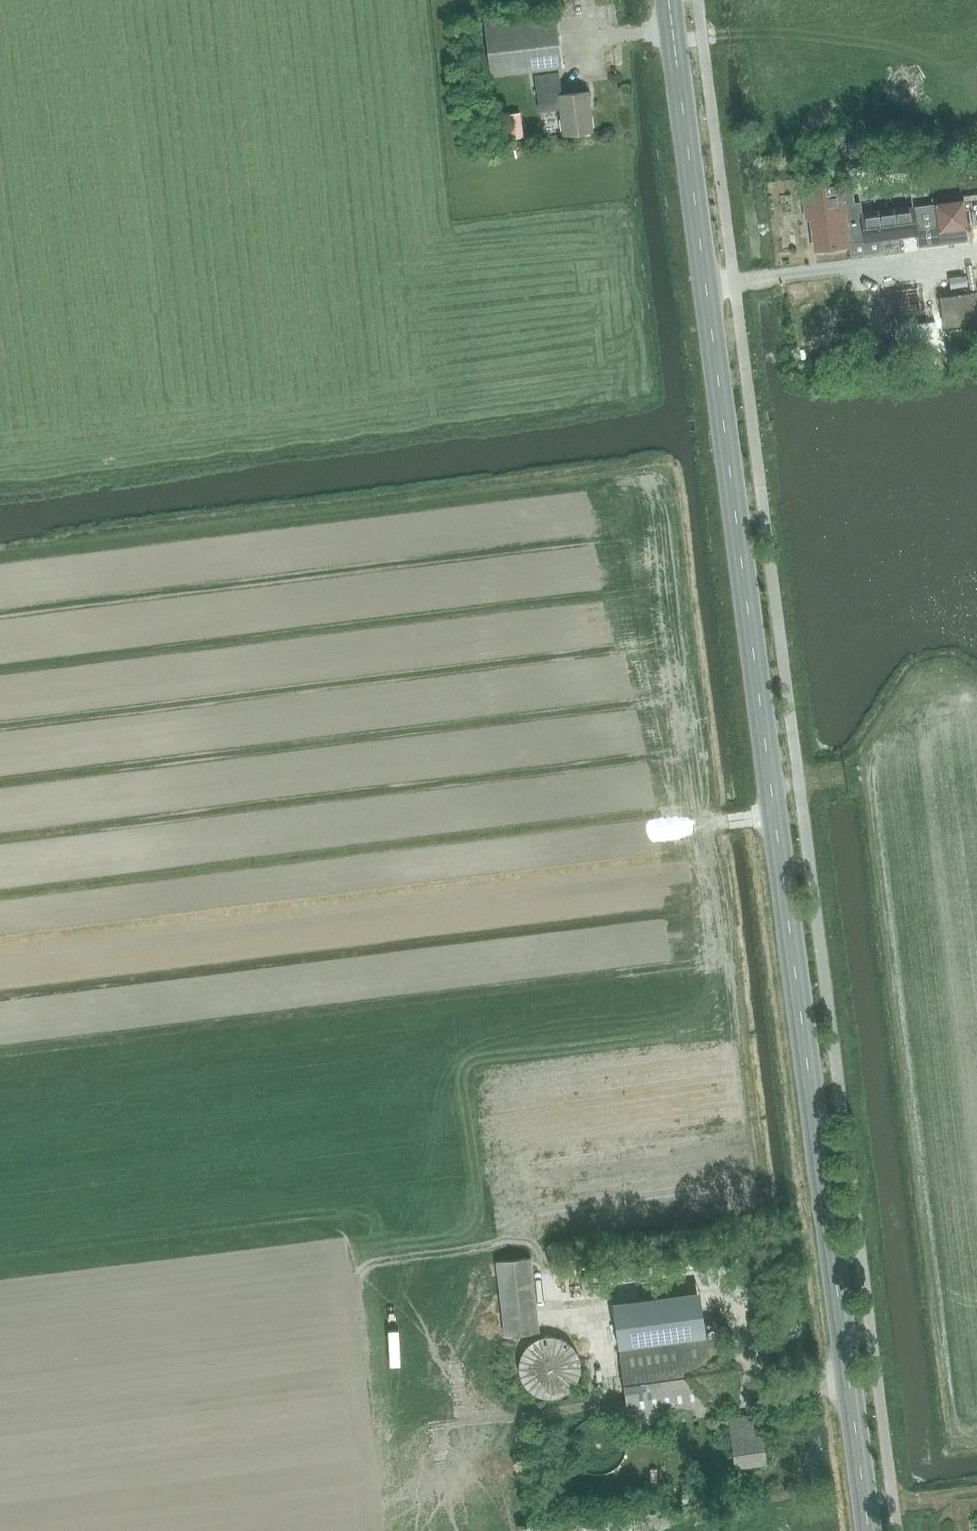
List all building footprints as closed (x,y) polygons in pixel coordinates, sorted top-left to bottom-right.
[(565,69),(559,19),(505,25),(505,19),(485,21),(492,78),(565,69)] [(562,94),(559,72),(535,75),(540,112),(560,109),(563,136),(595,132),(589,90),(562,94)] [(846,215),(841,180),(803,185),(806,211),(811,211),(816,250),(849,246),(849,241),(864,239),(865,242),(917,235),(913,206),(846,215)] [(964,200),(936,204),(939,232),(967,228),(964,200)] [(976,323),(976,292),(940,296),(944,327),(976,323)] [(944,341),(943,323),(913,324),(914,342),(944,341)] [(505,1335),(539,1331),(530,1257),(496,1261),(505,1335)] [(697,1315),(616,1326),(629,1426),(714,1414),(713,1405),(737,1402),(728,1333),(700,1337),(697,1315)] [(520,1358),(519,1367),(520,1377),(524,1385),(531,1392),(540,1397),(550,1398),(559,1397),(568,1392),(575,1385),(579,1377),(581,1367),(579,1358),(575,1349),(568,1342),(559,1338),(550,1336),(540,1338),(531,1342),(524,1349),(520,1358)] [(736,1465),(766,1460),(762,1434),(754,1435),(751,1416),(730,1419),(736,1465)]
